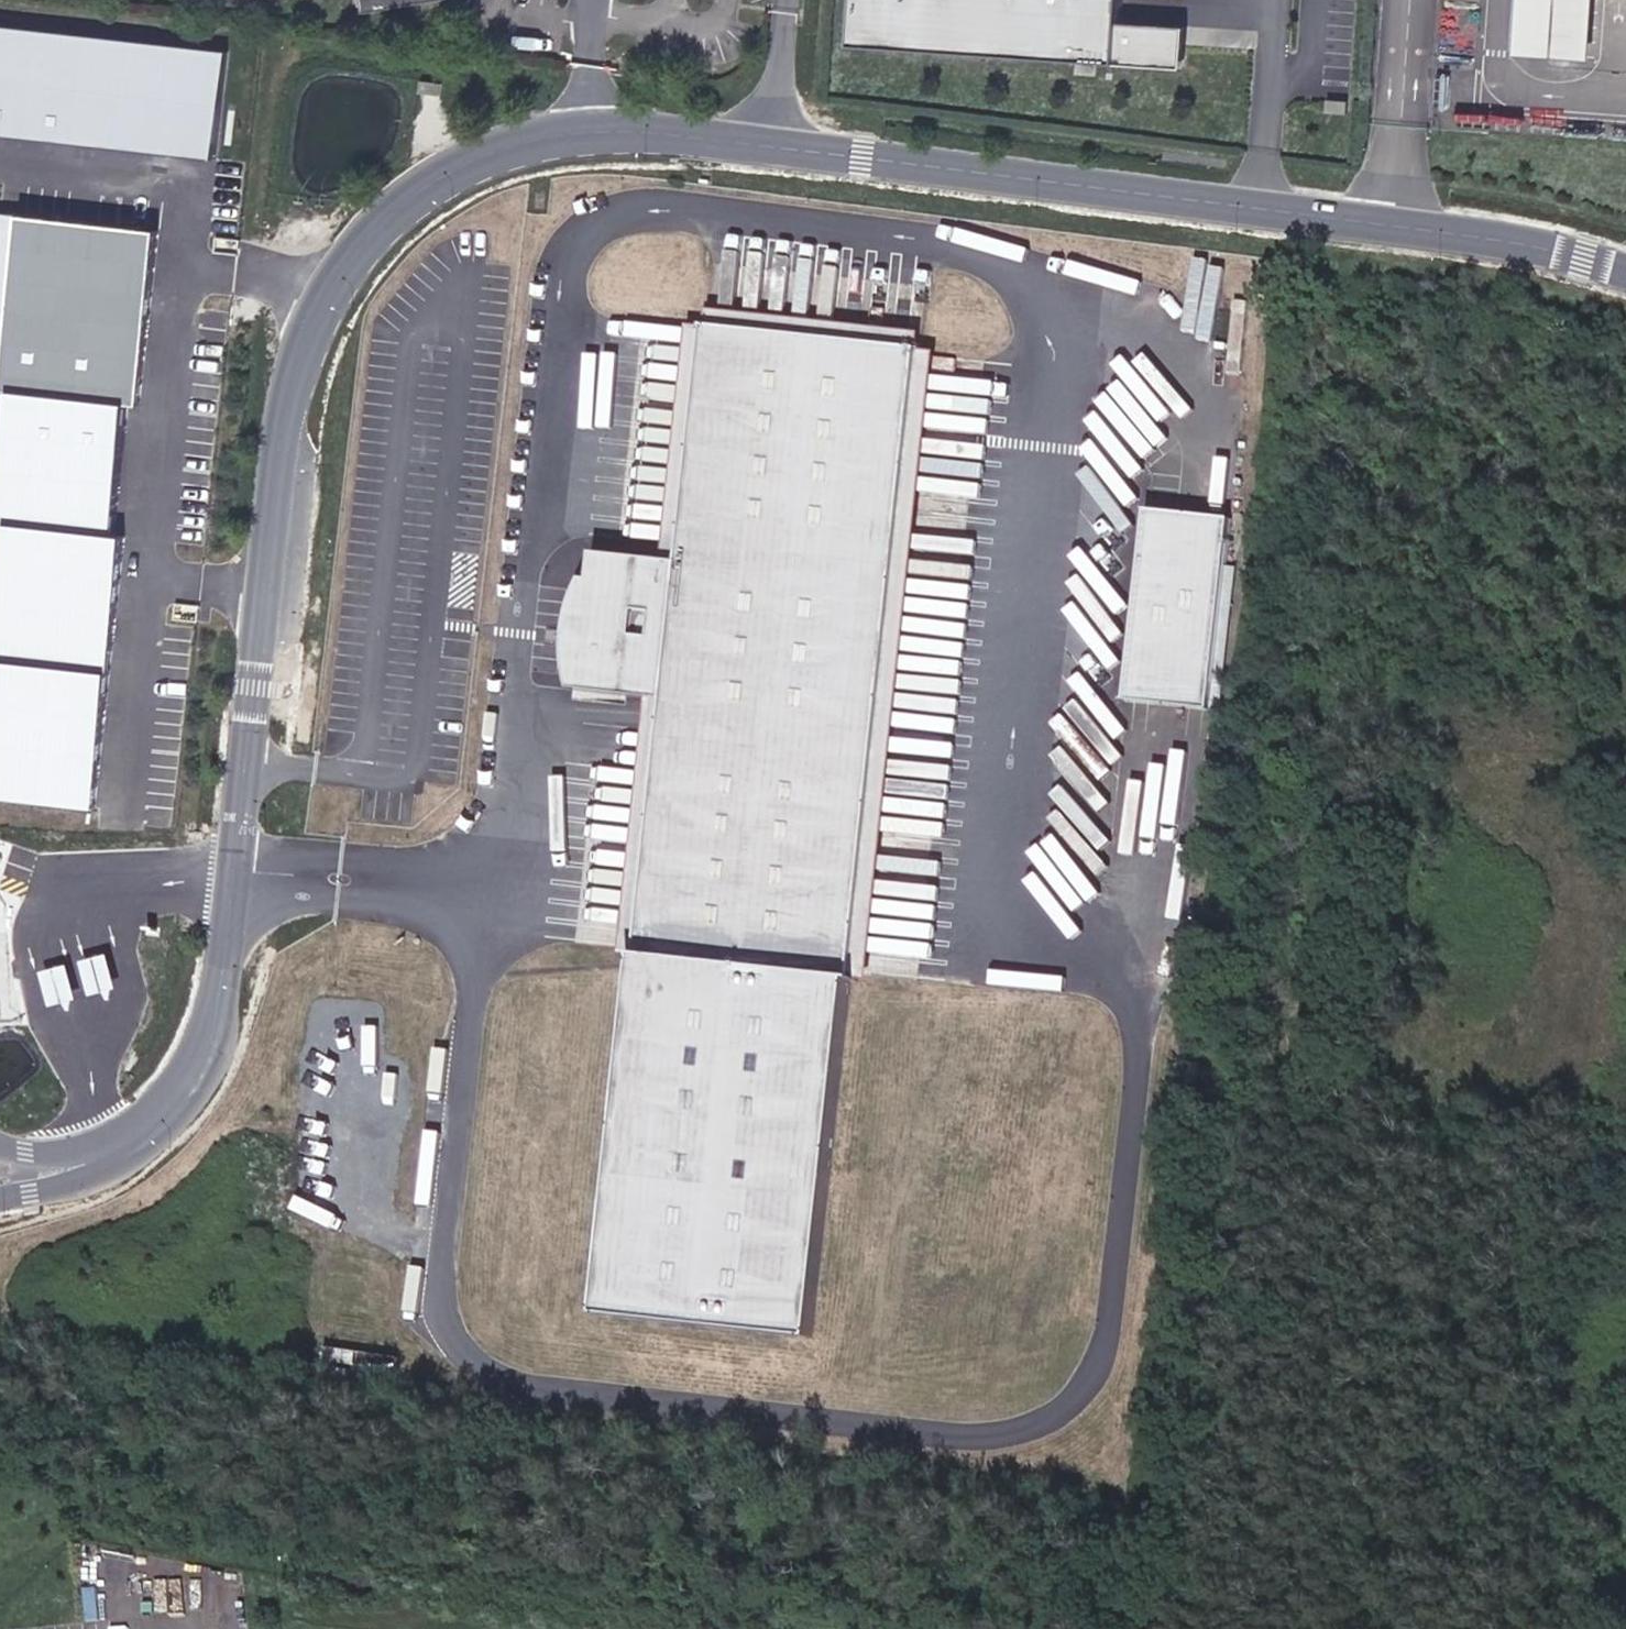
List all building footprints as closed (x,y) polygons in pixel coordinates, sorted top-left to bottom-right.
[(363,14),(462,0),(361,0),(363,14)] [(1105,0),(837,0),(833,54),(1156,79),(1160,39),(1102,34),(1105,0)] [(1592,0),(1517,0),(1513,53),(1588,58),(1592,0)] [(237,44),(0,24),(0,134),(228,153),(237,44)] [(1349,114),(1350,103),(1329,101),(1328,112),(1349,114)] [(27,283),(24,191),(0,192),(0,283),(27,283)] [(792,1339),(916,358),(703,330),(673,566),(589,555),(586,582),(579,581),(568,606),(561,634),(561,639),(560,665),(564,691),(656,703),(629,956),(581,1312),(792,1339)] [(1202,713),(1227,522),(1142,512),(1118,702),(1202,713)] [(79,702),(83,667),(0,661),(0,695),(79,702)]
